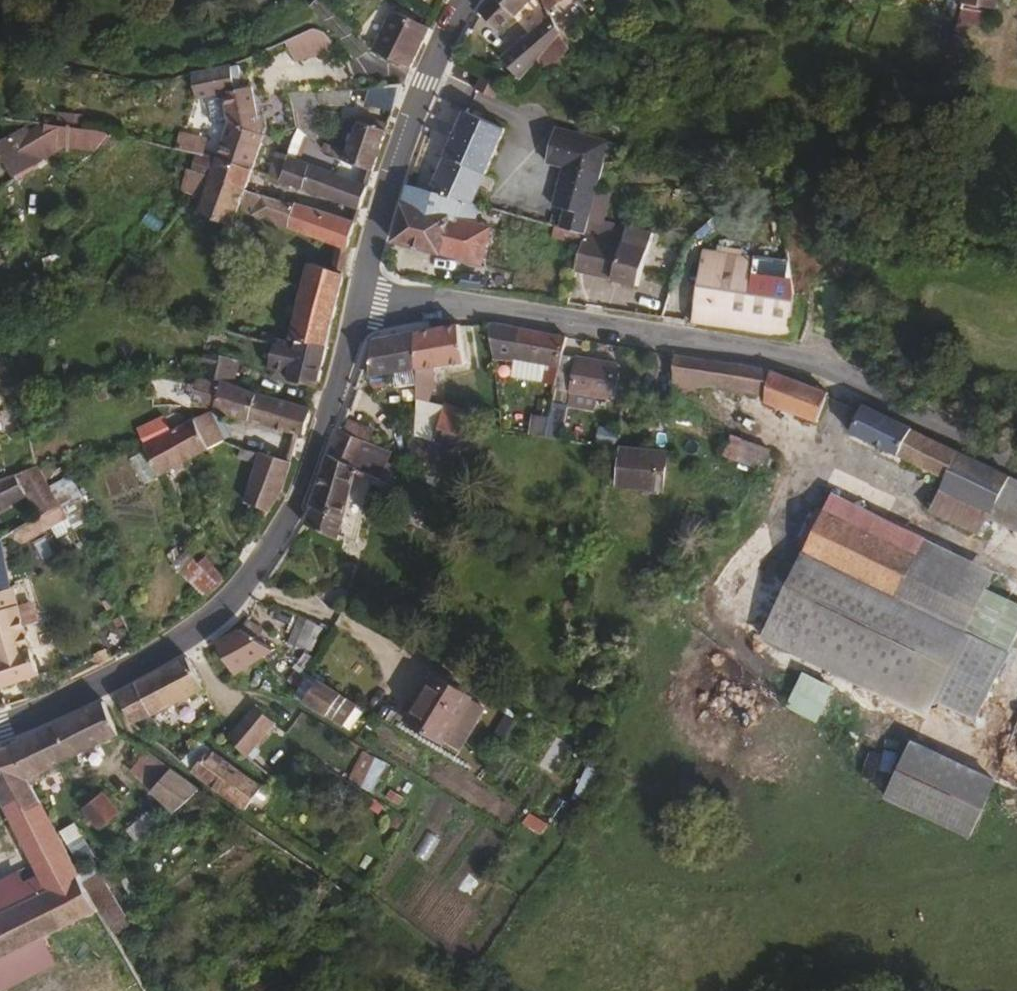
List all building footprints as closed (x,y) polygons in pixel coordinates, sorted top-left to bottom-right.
[(531,0),(487,0),(477,13),(498,36),(531,0)] [(996,0),(960,0),(956,14),(991,22),(996,0)] [(409,71),(430,29),(393,12),(372,53),(409,71)] [(536,64),(562,41),(548,16),(501,60),(519,80),(536,64)] [(295,67),(333,50),(322,26),(284,44),(295,67)] [(541,68),(564,44),(562,41),(536,64),(541,68)] [(253,84),(247,85),(239,88),(231,62),(211,70),(190,73),(199,101),(206,98),(225,92),(230,110),(234,121),(221,156),(256,168),(268,134),(253,84)] [(475,88),(475,90),(494,96),(499,82),(479,76),(475,88)] [(392,114),(401,86),(368,89),(362,106),(392,114)] [(230,110),(225,92),(206,98),(211,116),(230,110)] [(319,121),(314,94),(290,98),(295,125),(319,121)] [(470,205),(504,130),(465,112),(450,147),(447,153),(430,194),(459,202),(469,205),(470,205)] [(97,152),(100,133),(81,129),(39,124),(38,143),(97,152)] [(372,173),(385,134),(358,124),(354,136),(350,134),(346,143),(350,145),(347,152),(336,148),(332,158),(372,173)] [(552,130),(551,132),(543,164),(560,169),(550,209),(563,212),(557,231),(581,238),(586,222),(589,213),(594,194),(599,179),(597,178),(600,165),(602,158),(612,160),(614,148),(552,130)] [(332,158),(336,148),(326,145),(323,151),(327,156),(332,158)] [(249,188),(256,168),(221,156),(200,152),(195,166),(249,188)] [(280,178),(290,156),(282,152),(272,175),(280,178)] [(319,195),(328,173),(290,156),(280,178),(319,195)] [(16,181),(0,158),(0,191),(16,181)] [(354,225),(249,188),(195,166),(187,187),(206,195),(201,208),(236,222),(241,207),(348,249),(354,225)] [(358,211),(366,189),(328,173),(319,195),(358,211)] [(453,221),(459,202),(430,194),(419,190),(406,187),(391,243),(478,265),(486,230),(453,221)] [(596,215),(602,196),(594,194),(589,213),(596,215)] [(634,288),(648,235),(621,228),(620,232),(586,222),(581,238),(574,274),(634,288)] [(787,260),(785,248),(778,249),(780,261),(787,260)] [(793,302),(788,268),(703,255),(692,325),(792,340),(793,302)] [(325,347),(342,276),(308,268),(291,343),(297,344),(298,341),(325,347)] [(560,356),(564,337),(496,325),(490,324),(492,342),(515,346),(513,358),(558,366),(560,356)] [(463,365),(458,327),(414,335),(413,371),(413,390),(425,390),(426,369),(463,365)] [(413,371),(414,335),(370,342),(366,376),(413,371)] [(316,389),(325,347),(298,341),(297,344),(291,343),(276,339),(268,369),(279,372),(277,378),(316,389)] [(608,400),(613,365),(560,356),(558,366),(553,390),(608,400)] [(827,394),(768,372),(673,356),(672,414),(695,420),(697,390),(708,392),(716,388),(763,398),(763,405),(815,423),(827,394)] [(277,378),(279,372),(268,369),(267,375),(277,378)] [(215,406),(221,382),(215,380),(198,378),(193,400),(215,406)] [(310,411),(221,382),(215,406),(214,411),(302,436),(310,411)] [(454,454),(466,417),(441,407),(427,443),(454,454)] [(1008,478),(879,415),(861,407),(849,433),(942,478),(938,486),(990,511),(991,510),(1008,478)] [(158,474),(224,440),(210,413),(173,430),(166,418),(145,428),(151,442),(142,446),(158,474)] [(559,436),(560,422),(546,422),(544,432),(559,436)] [(384,483),(395,454),(337,428),(327,454),(379,480),(384,483)] [(763,471),(770,451),(732,436),(724,456),(763,471)] [(281,491),(289,462),(247,448),(245,455),(265,462),(253,498),(264,502),(263,508),(268,511),(281,491)] [(664,488),(668,454),(622,450),(618,484),(664,488)] [(358,543),(379,480),(327,454),(311,510),(304,522),(338,543),(341,534),(358,543)] [(22,494),(31,508),(8,522),(9,524),(3,527),(8,536),(57,507),(35,469),(0,481),(0,506),(22,494)] [(1008,478),(991,510),(1016,523),(1016,483),(1008,478)] [(990,511),(938,486),(925,508),(978,535),(990,511)] [(808,548),(827,511),(818,507),(800,544),(808,548)] [(939,613),(958,575),(827,511),(808,548),(939,613)] [(895,701),(939,613),(808,548),(764,636),(895,701)] [(222,581),(209,557),(201,562),(216,587),(222,581)] [(216,587),(201,562),(189,569),(206,597),(216,587)] [(969,629),(989,590),(958,575),(939,613),(969,629)] [(9,587),(0,590),(0,623),(19,616),(9,587)] [(929,718),(961,653),(972,630),(969,629),(939,613),(895,701),(929,718)] [(19,616),(0,623),(0,689),(38,674),(19,616)] [(306,647),(316,624),(302,618),(292,641),(306,647)] [(255,638),(261,627),(246,619),(241,630),(255,638)] [(233,675),(272,649),(255,638),(241,630),(215,644),(233,675)] [(968,737),(1000,672),(961,653),(929,718),(968,737)] [(203,689),(186,658),(117,695),(132,726),(153,715),(203,689)] [(785,711),(818,725),(833,690),(801,676),(785,711)] [(467,701),(431,678),(419,697),(423,699),(422,701),(455,721),(467,701)] [(330,720),(344,699),(315,681),(302,702),(330,720)] [(440,745),(455,721),(422,701),(406,724),(440,745)] [(26,779),(119,738),(103,704),(9,750),(26,779)] [(243,757),(273,722),(254,705),(224,739),(243,757)] [(198,739),(183,726),(179,730),(168,721),(164,724),(153,715),(132,726),(179,763),(197,742),(198,739)] [(190,771),(207,750),(197,742),(179,763),(190,771)] [(86,884),(26,779),(9,750),(0,753),(0,801),(39,872),(51,893),(0,918),(0,963),(59,936),(68,954),(113,931),(86,884)] [(259,789),(207,750),(190,771),(244,812),(259,789)] [(353,781),(377,792),(389,765),(364,754),(353,781)] [(197,790),(152,756),(146,763),(164,777),(151,792),(173,811),(197,790)] [(987,800),(905,760),(878,814),(960,854),(987,800)] [(101,793),(92,782),(74,797),(83,808),(101,793)] [(99,828),(118,813),(101,793),(83,808),(87,814),(82,819),(89,827),(94,823),(99,828)] [(116,857),(163,816),(157,809),(132,830),(126,825),(105,844),(116,857)] [(51,893),(39,872),(0,891),(0,918),(51,893)] [(124,925),(96,878),(86,884),(113,931),(124,925)] [(55,961),(68,954),(59,936),(0,963),(0,989),(1,990),(20,990),(60,971),(55,961)]
